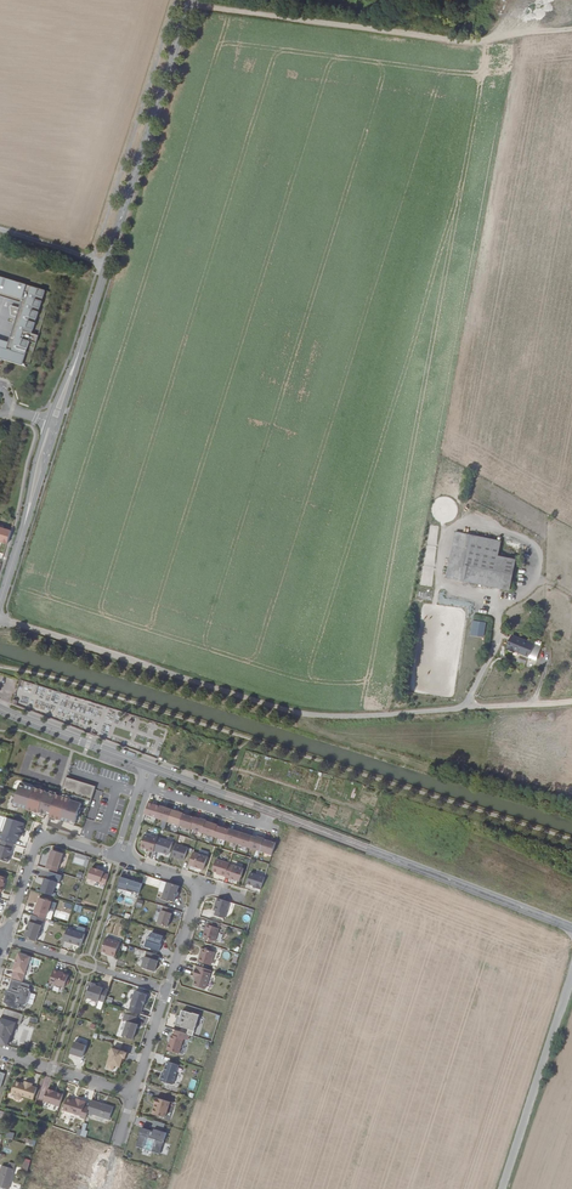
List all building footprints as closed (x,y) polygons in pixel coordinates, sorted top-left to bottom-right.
[(4,352),(3,355),(22,361),(29,339),(35,341),(37,333),(31,331),(44,288),(0,275),(0,291),(21,297),(21,300),(8,340),(0,337),(0,351),(4,352)] [(21,300),(21,297),(0,291),(0,294),(21,300)] [(25,365),(28,363),(22,361),(3,355),(4,352),(0,351),(0,356),(25,365)] [(421,585),(432,587),(439,527),(428,526),(421,585)] [(453,531),(445,578),(509,590),(515,559),(498,556),(501,540),(453,531)] [(418,590),(418,599),(432,600),(432,590),(418,590)] [(472,615),(472,602),(450,601),(450,605),(468,606),(468,615),(472,615)] [(484,638),(486,622),(472,620),(470,635),(484,638)] [(513,634),(508,648),(516,650),(516,649),(530,654),(535,642),(513,634)] [(90,806),(96,786),(66,777),(60,795),(57,794),(56,795),(46,792),(46,791),(25,785),(24,787),(20,785),(14,804),(27,809),(27,810),(38,813),(37,817),(44,819),(45,814),(50,815),(50,817),(60,820),(70,823),(70,822),(76,823),(82,804),(90,806)] [(160,805),(149,801),(145,814),(156,817),(160,805)] [(173,809),(160,805),(156,817),(169,821),(173,809)] [(184,813),(173,809),(169,821),(180,825),(184,813)] [(195,816),(184,813),(180,825),(191,828),(195,816)] [(206,820),(195,816),(191,828),(202,832),(206,820)] [(24,823),(7,818),(1,839),(16,844),(17,839),(19,839),(24,823)] [(219,824),(206,820),(202,832),(214,836),(219,824)] [(230,828),(219,824),(214,836),(226,840),(230,828)] [(238,844),(242,832),(230,828),(226,840),(238,844)] [(254,835),(242,832),(238,844),(250,847),(254,835)] [(149,850),(154,852),(154,850),(158,838),(145,833),(141,846),(149,849),(149,850)] [(250,847),(261,851),(265,839),(265,838),(258,836),(258,837),(254,835),(250,847)] [(173,842),(159,837),(158,838),(154,850),(159,852),(159,851),(169,854),(173,842)] [(261,851),(273,855),(276,842),(265,839),(261,851)] [(13,844),(1,840),(0,844),(0,859),(8,862),(12,849),(13,844)] [(176,844),(172,856),(185,860),(189,848),(176,844)] [(46,868),(57,871),(63,853),(52,849),(46,868)] [(87,867),(90,857),(74,853),(72,863),(87,867)] [(208,857),(199,854),(194,866),(204,870),(208,857)] [(220,875),(226,876),(230,864),(216,860),(213,871),(221,873),(220,875)] [(244,868),(234,865),(231,878),(240,881),(244,868)] [(88,878),(106,883),(109,875),(104,873),(104,872),(100,870),(101,869),(96,868),(96,869),(92,868),(88,878)] [(256,888),(261,890),(265,877),(251,872),(248,883),(256,886),(256,888)] [(143,883),(121,876),(118,887),(128,891),(128,889),(134,891),(140,893),(143,883)] [(41,892),(53,895),(57,882),(46,878),(41,892)] [(179,886),(167,882),(162,898),(174,902),(179,886)] [(34,915),(44,918),(46,919),(52,901),(40,898),(37,905),(35,910),(35,911),(34,915)] [(225,918),(230,902),(218,898),(214,910),(217,911),(215,915),(225,918)] [(64,902),(63,908),(71,910),(72,904),(64,902)] [(168,927),(173,909),(164,906),(158,923),(168,927)] [(25,937),(36,941),(44,918),(34,915),(32,914),(28,926),(27,926),(26,932),(25,937)] [(220,929),(207,925),(204,937),(217,942),(220,929)] [(68,928),(64,940),(81,946),(85,934),(68,928)] [(164,936),(152,933),(151,937),(148,936),(145,947),(159,951),(164,936)] [(110,954),(109,955),(116,956),(121,941),(106,937),(102,951),(107,953),(110,954)] [(216,952),(203,949),(201,957),(200,957),(199,961),(203,963),(212,965),(216,952)] [(156,972),(161,956),(147,951),(142,967),(156,972)] [(16,971),(13,979),(14,980),(22,982),(23,982),(28,964),(31,957),(20,954),(14,970),(16,971)] [(42,960),(31,957),(28,964),(40,967),(42,960)] [(206,989),(210,973),(196,968),(194,976),(197,977),(194,986),(206,989)] [(60,971),(54,969),(50,983),(65,988),(68,975),(60,973),(60,971)] [(22,982),(14,980),(10,991),(9,991),(5,1002),(19,1007),(20,1004),(23,1006),(27,1004),(30,994),(28,989),(30,985),(22,982)] [(105,1002),(109,990),(96,986),(96,984),(91,983),(87,997),(99,1001),(99,1000),(105,1002)] [(129,1011),(142,1015),(145,1004),(147,1000),(146,999),(147,994),(136,991),(129,1011)] [(7,1046),(11,1034),(13,1034),(16,1023),(22,1025),(24,1015),(5,1009),(2,1018),(0,1018),(0,1019),(0,1044),(7,1046)] [(190,1035),(193,1036),(199,1016),(183,1010),(181,1016),(179,1016),(178,1020),(182,1021),(181,1026),(186,1028),(186,1029),(189,1029),(188,1034),(190,1035)] [(137,1017),(126,1014),(124,1020),(128,1022),(123,1037),(134,1039),(138,1024),(135,1023),(137,1017)] [(190,1035),(188,1034),(176,1030),(174,1035),(172,1035),(168,1050),(180,1054),(184,1039),(189,1040),(190,1035)] [(87,1046),(74,1042),(71,1054),(83,1057),(87,1046)] [(124,1058),(126,1059),(128,1053),(113,1048),(113,1050),(112,1049),(110,1053),(111,1056),(109,1064),(121,1067),(122,1062),(124,1058)] [(163,1076),(162,1076),(161,1079),(162,1080),(162,1081),(173,1085),(180,1065),(168,1062),(164,1072),(163,1076)] [(188,1088),(194,1090),(197,1081),(191,1079),(188,1088)] [(33,1100),(37,1088),(32,1086),(33,1084),(25,1082),(25,1084),(15,1081),(11,1093),(33,1100)] [(60,1106),(63,1096),(54,1092),(54,1091),(48,1089),(44,1101),(60,1106)] [(81,1118),(86,1120),(88,1113),(90,1108),(85,1106),(86,1102),(77,1099),(76,1101),(67,1098),(63,1111),(81,1117),(81,1118)] [(171,1102),(156,1098),(154,1104),(156,1105),(155,1108),(153,1111),(153,1114),(166,1118),(171,1102)] [(114,1107),(92,1101),(90,1108),(88,1113),(110,1120),(114,1107)] [(83,1123),(81,1130),(78,1128),(76,1134),(86,1138),(88,1131),(85,1130),(87,1124),(83,1123)] [(167,1133),(155,1129),(154,1132),(142,1128),(136,1146),(161,1154),(167,1133)] [(1,1185),(6,1186),(9,1187),(17,1162),(10,1160),(8,1166),(3,1164),(0,1173),(0,1184),(1,1185)]
